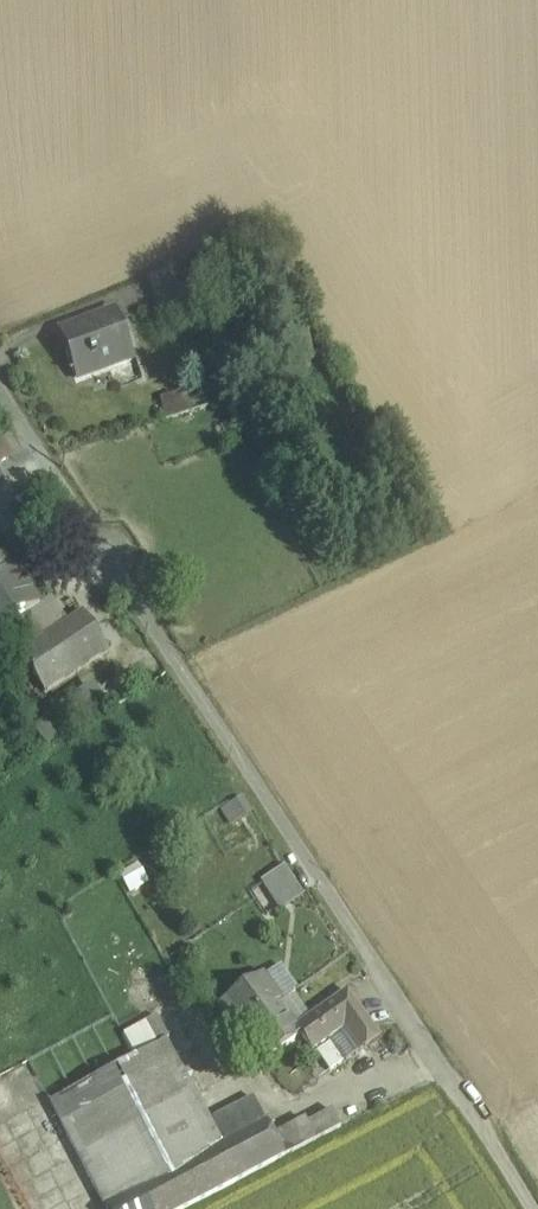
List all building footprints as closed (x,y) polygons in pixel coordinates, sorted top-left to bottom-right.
[(117,315),(59,336),(75,380),(133,359),(117,315)] [(184,394),(160,401),(166,421),(191,413),(184,394)] [(0,558),(0,631),(14,622),(38,606),(37,605),(5,555),(0,558)] [(49,597),(37,605),(38,606),(14,622),(30,645),(66,621),(49,597)] [(30,645),(18,653),(45,692),(108,650),(81,611),(66,621),(30,645)] [(120,874),(131,892),(149,881),(138,863),(120,874)] [(286,863),(260,878),(278,910),(304,896),(286,863)] [(289,1002),(269,974),(224,1006),(243,1033),(247,1031),(267,1060),(305,1033),(306,1032),(286,1004),(289,1002)] [(306,1032),(305,1033),(319,1052),(350,1030),(366,1052),(385,1038),(356,997),(306,1032)] [(163,1043),(54,1100),(51,1102),(78,1155),(193,1094),(194,1094),(166,1041),(163,1043)] [(209,1123),(193,1094),(78,1155),(106,1208),(185,1208),(287,1156),(277,1136),(257,1098),(209,1123)] [(309,1120),(277,1136),(287,1156),(346,1126),(338,1112),(312,1125),(309,1120)]
